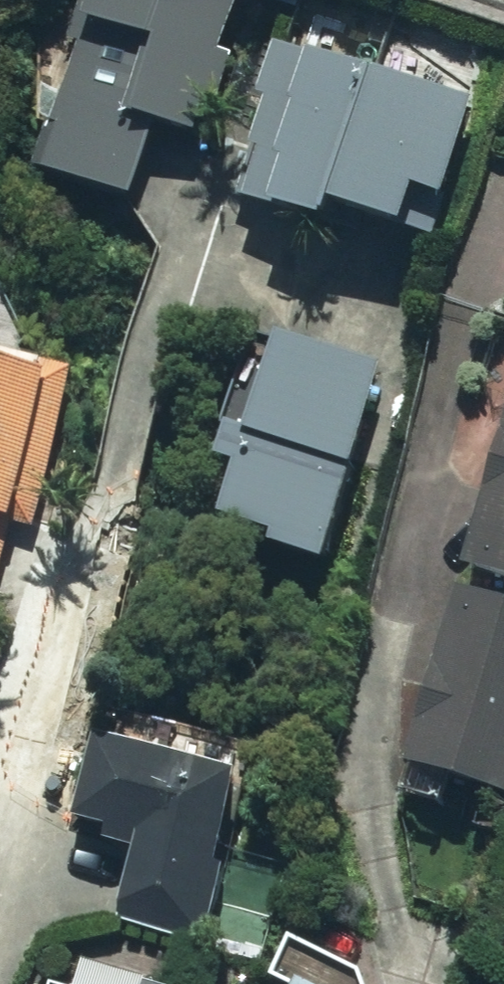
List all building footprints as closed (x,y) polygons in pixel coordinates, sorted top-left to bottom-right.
[(239,0),(96,0),(42,183),(142,213),(164,139),(203,150),(213,117),(225,121),(241,65),(226,60),(244,1),(239,0)] [(423,206),(453,214),(482,107),(385,81),(278,52),(237,203),(273,213),(270,225),(340,244),(345,226),(413,245),(423,206)] [(282,349),(255,443),(237,438),(224,482),(242,488),(227,540),(279,555),(277,565),(331,581),(389,380),(282,349)] [(6,531),(18,535),(65,379),(0,360),(0,553),(6,531)] [(465,574),(503,585),(503,440),(465,574)] [(458,588),(402,774),(503,805),(503,602),(458,588)] [(240,783),(94,749),(75,833),(140,848),(122,924),(203,943),(240,783)] [(367,976),(293,938),(271,979),(281,983),(370,983),(367,976)]
